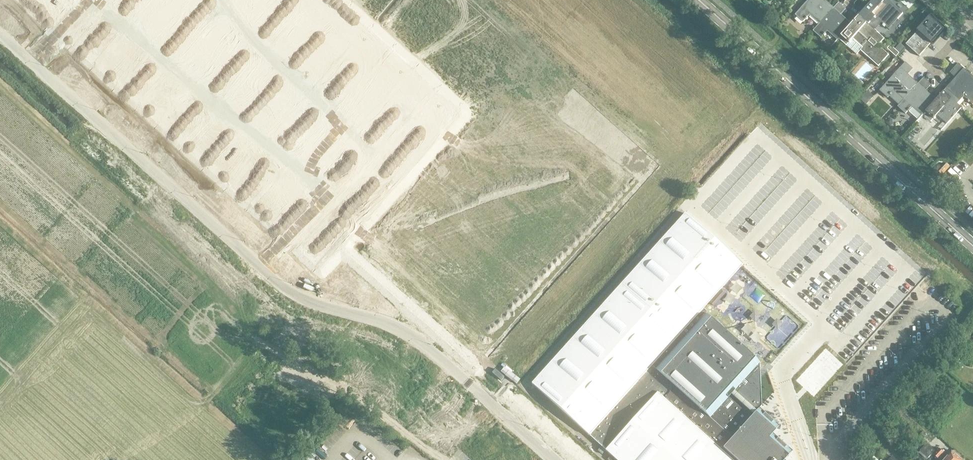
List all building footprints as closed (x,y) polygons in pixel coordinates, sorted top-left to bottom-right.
[(834,8),(825,0),(809,0),(795,15),(803,22),(810,15),(820,24),(834,8)] [(862,13),(859,16),(873,28),(879,21),(889,30),(903,14),(888,0),(874,0),(862,13)] [(839,3),(834,8),(820,24),(813,31),(821,38),(828,32),(838,40),(839,39),(852,24),(847,20),(839,13),(844,7),(839,3)] [(859,16),(862,13),(855,7),(852,10),(854,12),(847,20),(852,24),(839,39),(847,46),(853,39),(863,48),(877,32),(873,28),(859,16)] [(930,18),(918,31),(932,44),(944,30),(930,18)] [(932,44),(918,31),(906,45),(920,57),(932,44)] [(894,91),(904,100),(918,84),(906,72),(910,67),(905,62),(880,91),(888,98),(894,91)] [(947,89),(944,92),(958,104),(964,97),(972,105),(972,77),(959,64),(953,71),(958,75),(947,89)] [(923,79),(918,84),(904,100),(898,107),(906,114),(912,107),(922,116),(923,115),(936,100),(931,95),(923,88),(928,83),(923,79)] [(944,92),(947,89),(939,82),(937,85),(938,86),(931,95),(936,100),(923,115),(931,122),(938,115),(948,124),(962,108),(958,104),(944,92)] [(729,280),(742,265),(684,213),(532,384),(617,459),(732,459),(721,450),(759,408),(762,405),(760,363),(701,310),(729,280)] [(710,301),(714,305),(726,294),(722,290),(710,301)] [(972,358),(972,347),(970,345),(963,353),(971,360),(972,358)] [(776,346),(770,353),(780,362),(786,355),(776,346)] [(759,408),(721,450),(732,459),(785,459),(792,451),(773,434),(779,426),(759,408)] [(937,451),(937,452),(928,443),(921,451),(929,458),(932,453),(940,459),(947,459),(937,451)] [(937,451),(947,459),(962,459),(952,451),(948,455),(940,448),(937,451)]
